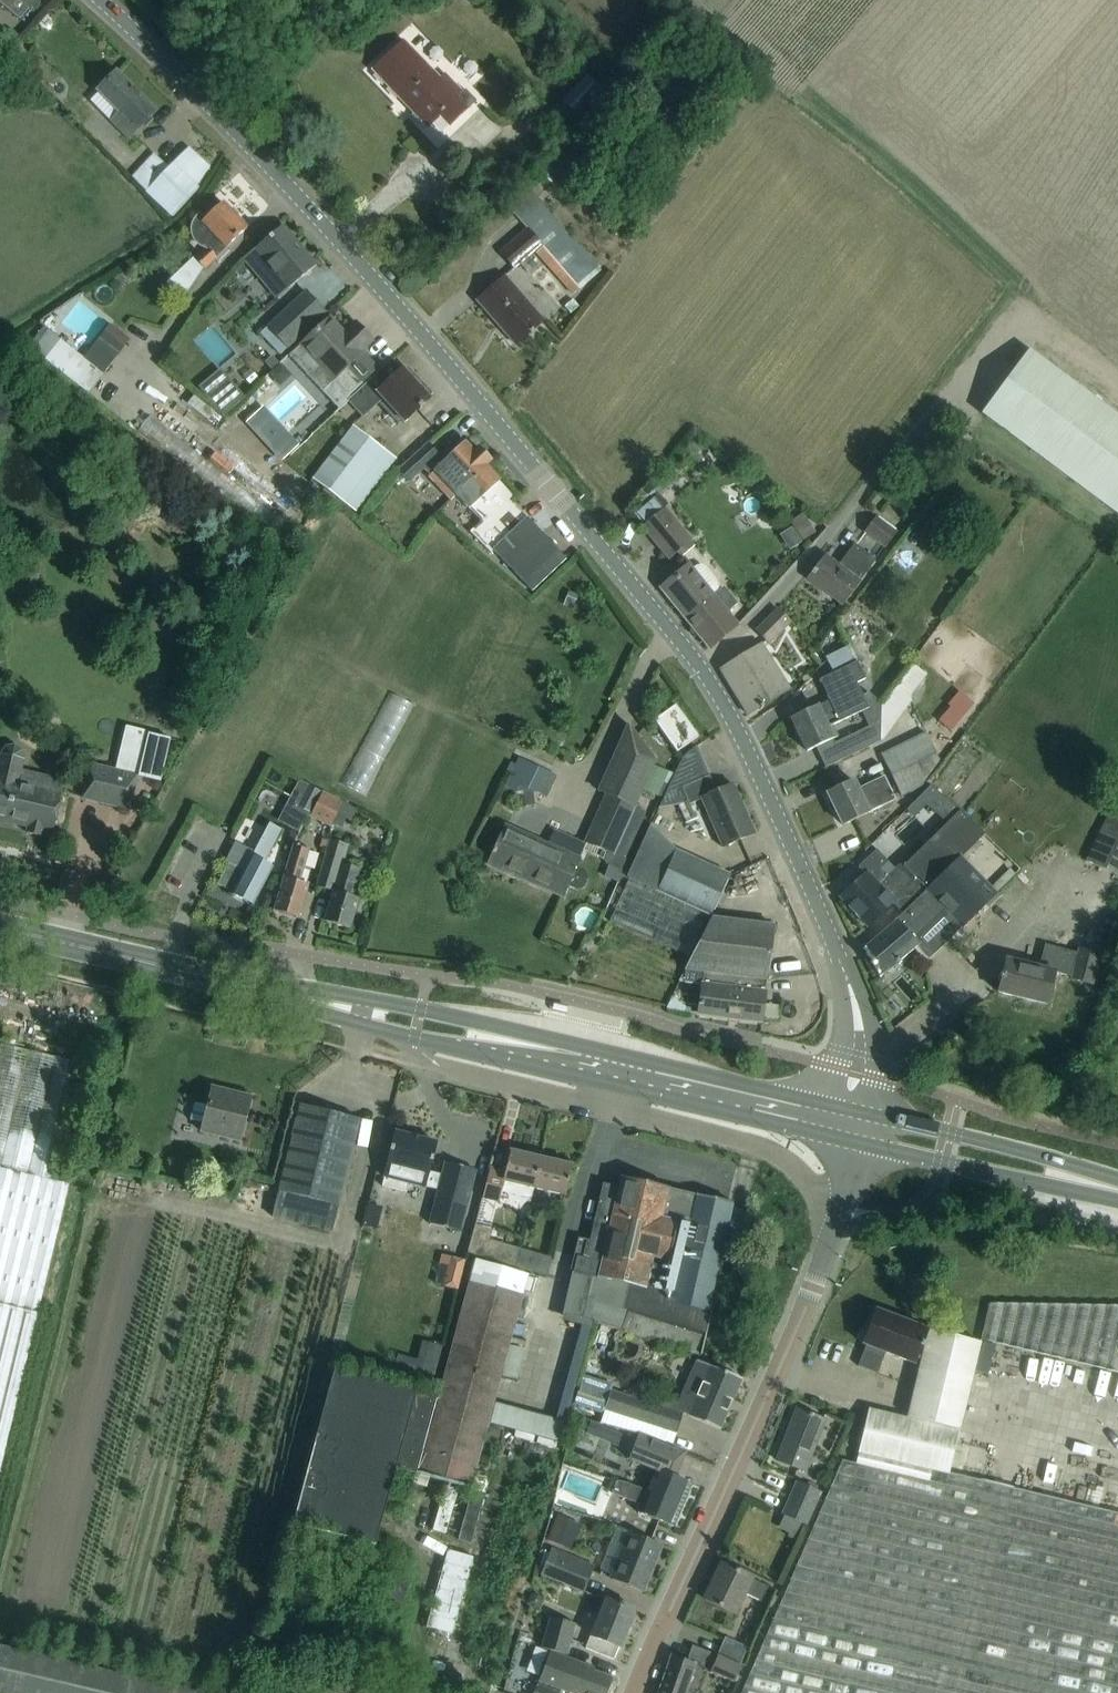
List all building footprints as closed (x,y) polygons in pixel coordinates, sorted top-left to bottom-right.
[(19,19),(29,7),(30,8),(36,0),(0,0),(0,3),(19,19)] [(403,41),(388,55),(372,70),(400,99),(403,96),(415,108),(412,111),(426,126),(439,115),(449,126),(476,101),(465,89),(462,92),(444,74),(439,79),(403,41)] [(115,72),(100,88),(98,90),(118,110),(108,119),(127,138),(154,111),(138,95),(135,99),(128,91),(131,88),(115,72)] [(606,95),(584,75),(561,100),(582,120),(606,95)] [(520,144),(513,150),(523,162),(531,156),(520,144)] [(153,154),(138,170),(132,177),(172,215),(198,189),(195,187),(209,167),(188,147),(168,168),(153,154)] [(514,269),(534,252),(571,295),(599,270),(537,197),(542,193),(534,184),(508,207),(525,228),(498,251),(514,269)] [(222,202),(206,217),(202,221),(198,217),(196,219),(194,221),(192,226),(192,232),(193,236),(196,240),(199,244),(206,247),(196,258),(204,266),(205,267),(246,228),(222,202)] [(265,240),(254,249),(288,288),(299,279),(316,265),(282,225),(265,240)] [(194,255),(168,280),(183,296),(204,266),(196,258),(194,255)] [(504,276),(493,286),(476,300),(497,324),(501,321),(518,341),(514,344),(515,345),(529,332),(543,321),(504,276)] [(305,290),(260,333),(280,355),(286,349),(318,319),(326,312),(305,290)] [(577,306),(571,299),(563,306),(569,313),(577,306)] [(349,338),(343,332),(330,317),(289,355),(308,376),(318,367),(332,382),(322,391),(336,406),(339,409),(348,400),(350,398),(347,395),(377,368),(361,351),(372,341),(360,328),(349,338)] [(117,354),(129,340),(109,324),(98,337),(100,339),(93,347),(110,361),(116,353),(117,354)] [(982,413),(1117,514),(1117,414),(1030,349),(982,413)] [(350,398),(348,400),(362,415),(381,398),(403,422),(417,409),(419,410),(422,407),(421,406),(429,398),(402,369),(399,372),(390,363),(391,362),(390,362),(373,376),(367,382),(367,383),(350,398)] [(230,376),(207,395),(223,413),(245,394),(230,376)] [(206,411),(200,419),(235,446),(242,438),(206,411)] [(287,433),(272,417),(258,430),(273,446),(287,433)] [(352,426),(339,443),(312,478),(355,511),(395,458),(352,426)] [(469,532),(475,538),(512,503),(510,500),(513,497),(498,480),(500,479),(487,465),(491,461),(477,446),(473,450),(465,441),(449,457),(444,461),(442,463),(436,458),(439,455),(428,443),(397,471),(409,482),(424,468),(430,474),(429,476),(428,477),(441,489),(448,482),(457,491),(454,494),(481,521),(469,532)] [(663,510),(653,498),(635,513),(645,525),(642,527),(668,559),(691,540),(664,508),(663,510)] [(512,503),(475,538),(490,553),(493,551),(532,591),(549,574),(565,559),(512,503)] [(884,547),(895,533),(893,531),(875,518),(865,532),(884,547)] [(825,555),(814,570),(813,569),(811,572),(812,573),(807,579),(842,604),(875,560),(854,544),(844,558),(846,560),(841,567),(825,555)] [(688,566),(678,574),(661,588),(710,648),(737,625),(736,624),(732,627),(718,610),(709,599),(712,596),(717,591),(719,586),(717,582),(705,567),(701,564),(696,565),(691,570),(688,566)] [(791,621),(777,608),(755,630),(768,644),(791,621)] [(762,706),(788,689),(761,644),(720,669),(748,715),(759,708),(760,709),(763,707),(762,706)] [(856,661),(839,670),(819,679),(828,699),(790,718),(807,751),(832,739),(827,728),(867,708),(855,683),(865,679),(856,661)] [(927,673),(912,662),(896,683),(911,694),(927,673)] [(698,737),(675,705),(654,720),(676,752),(698,737)] [(881,720),(834,742),(842,758),(849,755),(879,740),(880,739),(881,720)] [(628,725),(597,792),(605,795),(583,842),(612,856),(656,761),(628,725)] [(927,778),(939,761),(925,734),(880,757),(900,797),(923,782),(926,777),(927,778)] [(28,826),(26,833),(40,836),(42,829),(52,832),(62,792),(17,781),(22,759),(21,751),(14,746),(6,748),(1,754),(0,759),(0,820),(28,826)] [(688,804),(701,799),(722,849),(729,846),(729,848),(735,845),(755,836),(732,784),(715,792),(696,747),(684,756),(659,807),(681,803),(683,805),(688,803),(688,804)] [(550,772),(529,761),(527,764),(525,763),(518,778),(541,789),(550,772)] [(90,763),(82,799),(130,810),(138,774),(90,763)] [(858,791),(852,780),(847,783),(827,792),(843,825),(868,813),(880,807),(881,807),(896,800),(885,777),(858,791)] [(309,813),(320,792),(307,785),(296,806),(309,813)] [(930,785),(906,809),(913,816),(938,791),(930,785)] [(331,821),(342,803),(320,792),(309,813),(310,813),(309,816),(330,827),(331,821)] [(1114,802),(1085,861),(1117,878),(1117,804),(1114,802)] [(331,821),(330,827),(332,824),(340,828),(347,814),(352,817),(356,809),(342,803),(331,821)] [(908,929),(920,942),(932,955),(994,894),(959,859),(984,834),(960,811),(921,850),(920,849),(903,866),(901,863),(887,876),(888,877),(878,886),(893,902),(892,903),(902,914),(907,909),(914,916),(911,919),(915,923),(908,929)] [(217,884),(229,891),(233,892),(232,894),(252,904),(262,885),(271,867),(263,863),(280,829),(268,823),(254,851),(236,842),(225,862),(228,863),(217,884)] [(495,849),(493,849),(491,853),(493,854),(488,864),(507,872),(508,869),(518,873),(516,876),(561,896),(566,885),(574,888),(583,886),(587,878),(582,870),(574,867),(578,858),(506,825),(495,849)] [(330,840),(316,886),(333,891),(324,921),(349,929),(358,899),(351,897),(359,869),(342,864),(348,845),(330,840)] [(293,846),(280,890),(274,911),(297,918),(307,884),(298,882),(308,850),(293,846)] [(729,875),(709,866),(675,850),(661,881),(632,867),(608,920),(685,956),(705,913),(711,915),(729,875)] [(888,877),(887,876),(882,871),(889,864),(875,851),(874,852),(858,867),(865,874),(839,897),(867,927),(892,903),(893,902),(878,886),(888,877)] [(880,976),(920,942),(908,929),(915,923),(911,919),(914,916),(907,909),(902,914),(895,921),(863,948),(879,976),(880,976)] [(685,968),(766,979),(773,925),(712,918),(685,968)] [(998,992),(1022,998),(1046,1004),(1054,972),(1071,977),(1071,979),(1092,984),(1100,953),(1078,948),(1075,961),(1057,957),(1059,948),(1044,944),(1039,967),(1006,959),(1002,974),(1000,973),(999,977),(1001,977),(998,992)] [(766,980),(766,979),(685,968),(685,969),(703,972),(698,1014),(729,1017),(729,1015),(738,1017),(738,1019),(761,1021),(765,992),(764,992),(766,980)] [(37,1312),(36,1312),(67,1186),(54,1183),(55,1177),(71,1181),(75,1164),(59,1160),(78,1086),(83,1064),(0,1045),(0,1464),(37,1312)] [(200,1131),(217,1135),(239,1141),(245,1118),(250,1097),(211,1087),(207,1105),(194,1101),(190,1120),(202,1123),(200,1131)] [(299,1104),(293,1126),(271,1216),(331,1231),(354,1141),(359,1119),(299,1104)] [(437,1190),(441,1175),(429,1172),(436,1142),(419,1138),(420,1136),(411,1134),(411,1136),(394,1132),(383,1176),(384,1177),(382,1187),(406,1193),(409,1183),(426,1187),(437,1190)] [(504,1174),(488,1171),(481,1199),(499,1203),(502,1192),(529,1199),(539,1158),(537,1158),(539,1154),(526,1151),(525,1155),(510,1151),(504,1174)] [(540,1158),(530,1198),(533,1188),(564,1195),(571,1165),(540,1158)] [(437,1190),(429,1222),(461,1230),(477,1168),(445,1160),(441,1175),(437,1190)] [(732,1202),(668,1188),(621,1177),(618,1187),(602,1184),(589,1241),(586,1240),(582,1258),(576,1257),(573,1271),(571,1272),(561,1320),(593,1328),(594,1323),(613,1328),(697,1353),(703,1334),(706,1311),(732,1202)] [(512,1266),(517,1249),(488,1241),(491,1230),(474,1226),(467,1253),(512,1266)] [(517,1249),(512,1266),(546,1275),(551,1258),(529,1252),(517,1249)] [(442,1255),(434,1283),(457,1289),(464,1261),(450,1257),(442,1255)] [(526,1275),(505,1269),(475,1261),(438,1400),(333,1372),(293,1524),(375,1546),(395,1469),(469,1489),(526,1275)] [(981,1338),(1117,1371),(1117,1305),(989,1303),(981,1338)] [(876,1310),(868,1330),(863,1344),(866,1345),(858,1366),(877,1374),(885,1353),(913,1363),(920,1346),(922,1346),(923,1343),(922,1342),(926,1329),(876,1310)] [(949,1472),(981,1342),(980,1342),(929,1329),(907,1418),(868,1409),(855,1463),(841,1460),(737,1692),(1117,1692),(1117,1513),(949,1472)] [(598,1367),(589,1364),(585,1374),(584,1373),(574,1404),(601,1413),(603,1409),(675,1433),(681,1413),(687,1416),(698,1421),(719,1430),(741,1379),(720,1370),(696,1360),(680,1397),(677,1403),(661,1397),(658,1404),(612,1389),(613,1384),(600,1380),(594,1377),(598,1367)] [(580,1435),(584,1411),(512,1400),(509,1417),(533,1421),(531,1428),(580,1435)] [(805,1472),(825,1420),(796,1409),(776,1460),(805,1472)] [(586,1433),(597,1438),(617,1446),(621,1434),(602,1427),(590,1422),(586,1433)] [(660,1493),(679,1501),(687,1482),(675,1477),(686,1451),(666,1443),(666,1444),(640,1434),(629,1460),(654,1470),(646,1490),(659,1496),(660,1493)] [(659,1496),(646,1490),(626,1482),(617,1481),(616,1482),(611,1480),(608,1488),(615,1491),(642,1502),(638,1513),(669,1526),(679,1501),(660,1493),(659,1496)] [(808,1523),(821,1491),(795,1481),(782,1513),(808,1523)] [(661,1545),(641,1537),(630,1532),(611,1580),(642,1593),(661,1545)] [(453,1592),(476,1596),(484,1546),(462,1542),(453,1592)] [(590,1571),(548,1553),(539,1572),(582,1590),(590,1571)] [(767,1586),(740,1573),(720,1563),(703,1599),(735,1614),(740,1604),(745,1594),(760,1601),(767,1586)] [(448,1595),(444,1622),(466,1626),(471,1599),(448,1595)] [(615,1601),(605,1598),(585,1649),(613,1660),(618,1647),(620,1648),(635,1610),(615,1601)] [(574,1626),(548,1618),(540,1647),(566,1654),(574,1626)] [(502,1649),(506,1640),(488,1632),(484,1641),(502,1649)] [(717,1654),(742,1662),(748,1645),(723,1636),(717,1654)] [(717,1655),(691,1646),(686,1662),(671,1657),(659,1692),(699,1692),(706,1673),(735,1682),(741,1663),(717,1655)] [(584,1665),(550,1652),(539,1679),(534,1692),(559,1692),(560,1688),(574,1692),(606,1692),(612,1679),(592,1671),(593,1668),(584,1665)]
